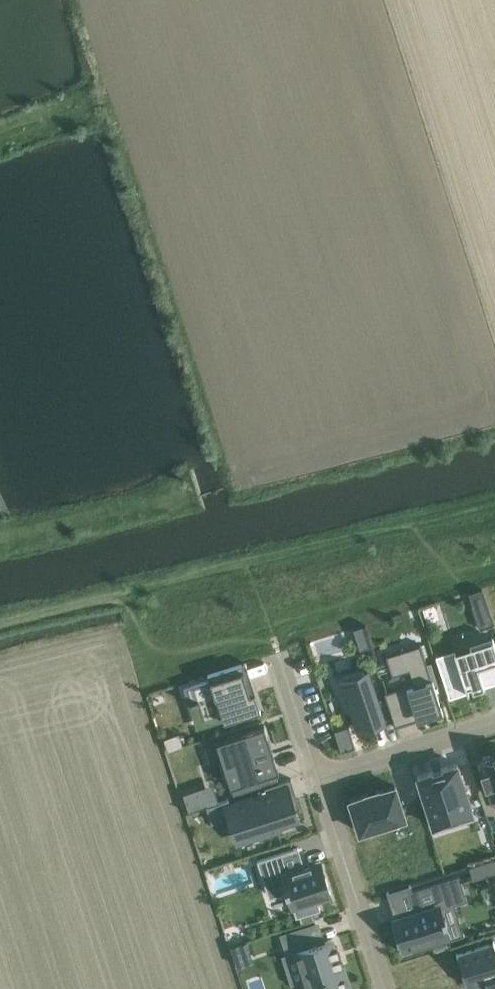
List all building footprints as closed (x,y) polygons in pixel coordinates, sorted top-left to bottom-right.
[(482,588),(468,592),(472,604),(480,628),(493,624),(482,588)] [(438,662),(447,691),(449,691),(456,688),(465,685),(466,685),(466,686),(471,684),(471,685),(472,689),(484,685),(482,680),(484,679),(494,675),(494,644),(492,637),(491,637),(491,638),(454,651),(456,656),(454,656),(439,661),(438,662)] [(413,682),(384,692),(389,706),(411,699),(416,714),(429,709),(430,710),(431,714),(434,713),(442,711),(434,688),(438,686),(430,663),(427,664),(420,643),(419,644),(420,646),(403,652),(402,649),(385,655),(392,675),(409,669),(413,682)] [(209,680),(183,688),(184,689),(186,689),(190,701),(189,701),(190,704),(198,702),(204,719),(208,717),(209,718),(223,714),(225,718),(242,713),(242,714),(259,708),(254,692),(250,694),(241,664),(207,674),(209,680)] [(265,665),(246,671),(252,691),(272,685),(265,665)] [(368,669),(339,678),(354,723),(356,730),(365,727),(386,721),(368,669)] [(489,704),(494,703),(494,683),(485,684),(489,704)] [(229,756),(222,758),(233,793),(277,779),(277,777),(277,778),(274,770),(278,769),(271,746),(264,724),(223,738),(229,756)] [(348,726),(334,730),(341,752),(355,747),(348,726)] [(179,734),(164,739),(168,750),(183,745),(179,734)] [(479,758),(480,761),(483,771),(482,771),(486,784),(487,783),(490,792),(491,796),(493,795),(494,795),(494,753),(479,758)] [(454,765),(411,779),(429,831),(472,817),(454,765)] [(260,794),(227,804),(239,841),(277,828),(276,824),(295,818),(293,811),(300,808),(291,779),(291,778),(258,788),(260,794)] [(394,785),(349,799),(359,831),(405,816),(394,785)] [(198,790),(183,795),(189,812),(204,807),(198,790)] [(306,864),(300,845),(258,859),(270,896),(287,890),(295,914),(320,905),(317,896),(333,891),(322,859),(306,864)] [(481,862),(485,875),(494,872),(494,857),(481,862)] [(401,928),(397,929),(403,950),(429,942),(430,945),(432,944),(447,939),(447,940),(450,939),(449,935),(448,936),(443,921),(446,920),(444,914),(442,914),(440,908),(454,903),(467,899),(459,874),(412,889),(410,890),(411,892),(412,892),(416,905),(415,905),(415,907),(416,907),(418,911),(401,916),(402,917),(398,918),(401,928)] [(311,912),(299,916),(301,923),(313,919),(311,912)] [(280,934),(285,949),(293,947),(294,951),(294,952),(304,981),(306,988),(345,988),(348,988),(341,964),(343,963),(342,962),(339,963),(338,960),(338,958),(341,957),(340,956),(338,957),(338,956),(338,955),(337,954),(339,953),(339,952),(336,953),(335,949),(334,948),(337,947),(337,946),(335,946),(332,938),(325,941),(321,942),(320,938),(315,923),(280,934)] [(456,952),(467,985),(468,985),(468,984),(467,984),(484,978),(488,988),(494,988),(494,946),(493,940),(492,941),(493,942),(492,942),(458,953),(457,953),(457,952),(456,952)] [(246,941),(230,946),(233,954),(248,949),(246,941)]
